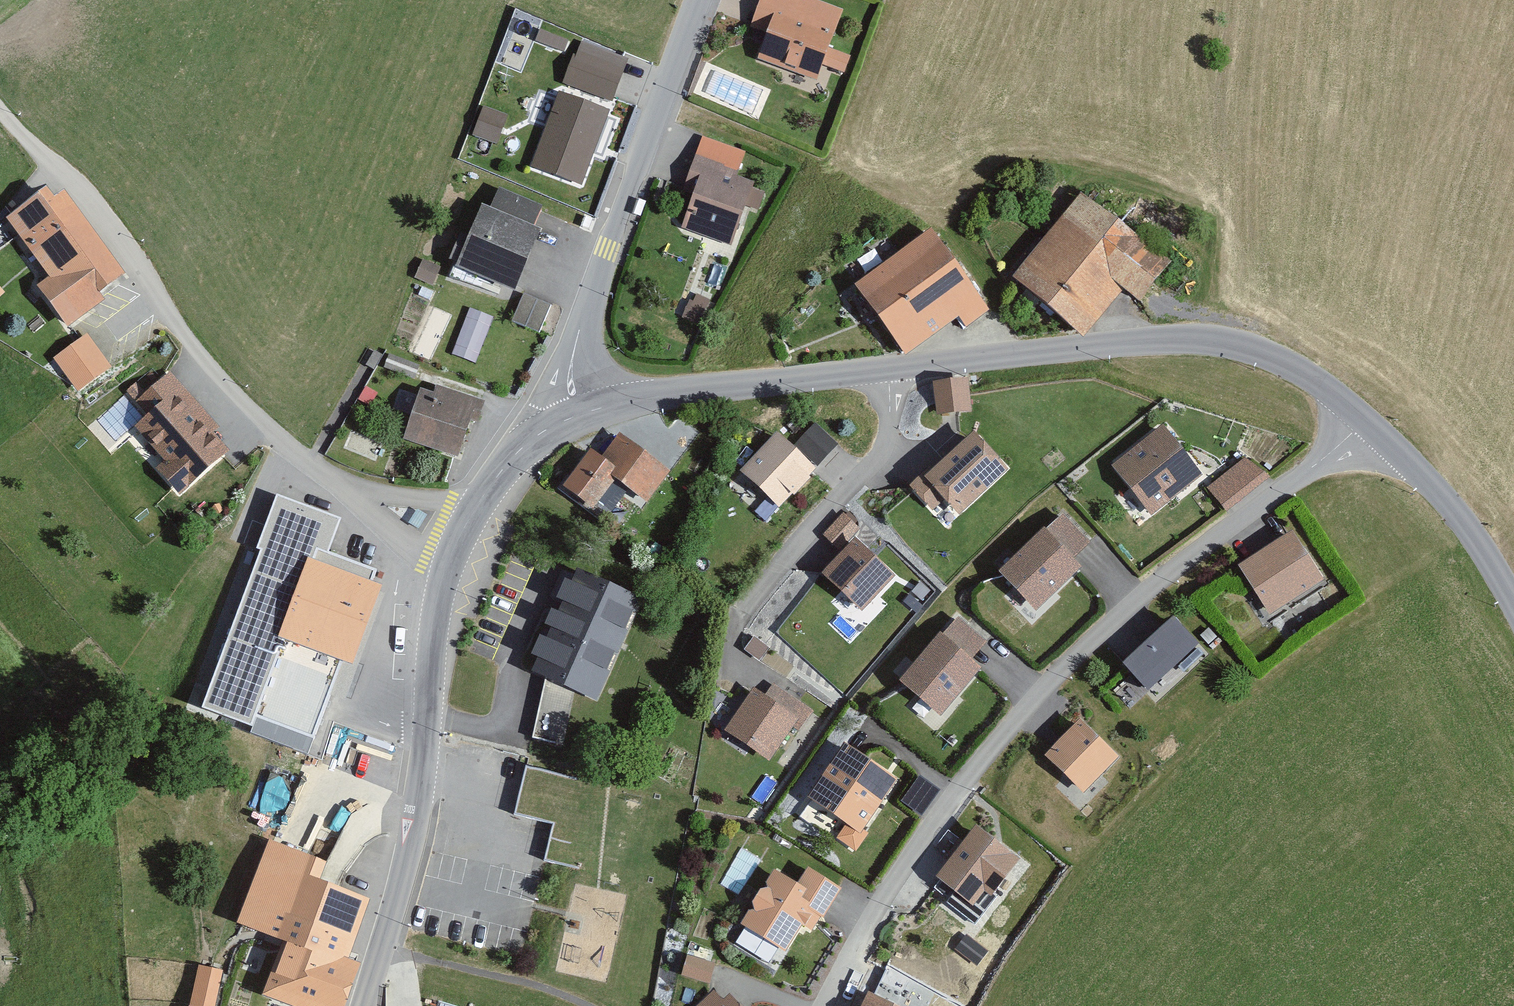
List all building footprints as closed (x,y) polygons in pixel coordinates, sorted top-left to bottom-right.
[(747,28),(767,35),(756,60),(818,86),(825,68),(839,74),(848,54),(830,47),(844,12),(816,0),(759,0),(747,28)] [(581,38),(563,83),(612,103),(630,58),(581,38)] [(610,109),(561,90),(533,163),(582,181),(610,109)] [(508,114),(486,105),(474,134),(497,143),(508,114)] [(738,169),(694,152),(678,194),(691,199),(680,225),(731,245),(746,207),(753,209),(760,191),(749,186),(751,181),(735,175),(738,169)] [(488,203),(464,261),(523,285),(546,226),(538,223),(546,204),(503,187),(495,206),(488,203)] [(1177,261),(1084,188),(1013,279),(1084,334),(1125,283),(1147,300),(1177,261)] [(46,194),(5,225),(50,283),(36,294),(65,331),(126,283),(60,197),(53,203),(46,194)] [(991,311),(935,232),(855,289),(906,359),(961,320),(967,328),(991,311)] [(524,290),(513,319),(541,329),(552,300),(524,290)] [(708,300),(693,293),(684,316),(699,322),(708,300)] [(86,338),(53,362),(79,397),(112,372),(86,338)] [(171,372),(133,406),(147,421),(135,432),(165,465),(157,473),(180,498),(226,456),(211,438),(222,428),(171,372)] [(969,377),(931,379),(933,414),(971,412),(969,377)] [(424,389),(408,437),(462,455),(474,422),(481,424),(488,401),(440,384),(436,394),(424,389)] [(1205,471),(1165,420),(1111,461),(1151,513),(1205,471)] [(815,425),(793,447),(817,470),(838,447),(815,425)] [(1012,465),(977,428),(934,470),(929,465),(909,484),(931,508),(946,493),(964,511),(1012,465)] [(594,446),(566,483),(596,505),(617,476),(647,497),(670,466),(621,430),(604,453),(594,446)] [(776,438),(740,476),(779,512),(790,500),(794,504),(811,485),(808,482),(815,475),(776,438)] [(1229,509),(1270,475),(1249,450),(1208,484),(1229,509)] [(338,527),(277,505),(199,722),(308,761),(339,672),(352,676),(382,594),(322,573),(338,527)] [(844,508),(824,530),(841,547),(862,524),(844,508)] [(428,517),(417,511),(409,526),(420,532),(428,517)] [(1066,511),(1006,569),(1041,606),(1086,563),(1077,555),(1094,539),(1066,511)] [(1326,578),(1296,529),(1238,564),(1268,613),(1326,578)] [(898,572),(858,535),(824,573),(865,610),(898,572)] [(645,592),(579,563),(534,667),(547,673),(532,736),(562,742),(573,684),(600,696),(645,592)] [(957,614),(904,678),(944,712),(984,664),(973,655),(986,639),(957,614)] [(1203,645),(1177,614),(1123,659),(1150,690),(1203,645)] [(781,702),(754,685),(725,729),(771,758),(796,719),(802,723),(811,709),(787,693),(781,702)] [(1120,754),(1083,717),(1047,752),(1084,789),(1120,754)] [(832,730),(796,784),(807,792),(844,738),(832,730)] [(860,750),(847,740),(808,795),(863,834),(904,776),(892,767),(899,758),(882,746),(860,750)] [(525,764),(517,811),(556,817),(553,836),(577,840),(584,799),(596,801),(600,777),(525,764)] [(904,799),(921,809),(936,784),(918,773),(904,799)] [(1026,854),(980,820),(939,875),(976,902),(987,888),(996,895),(1026,854)] [(268,834),(236,917),(283,935),(261,990),(303,1005),(343,1005),(359,956),(350,953),(373,893),(318,872),(324,856),(268,834)] [(798,879),(776,866),(745,919),(787,943),(801,919),(813,925),(819,914),(825,917),(844,885),(807,863),(798,879)] [(687,954),(681,974),(711,983),(717,962),(687,954)] [(201,965),(191,1001),(209,1005),(212,1005),(222,970),(201,965)] [(692,1005),(748,1005),(734,989),(722,999),(714,988),(692,1005)] [(873,993),(867,1005),(904,1005),(873,993)]
